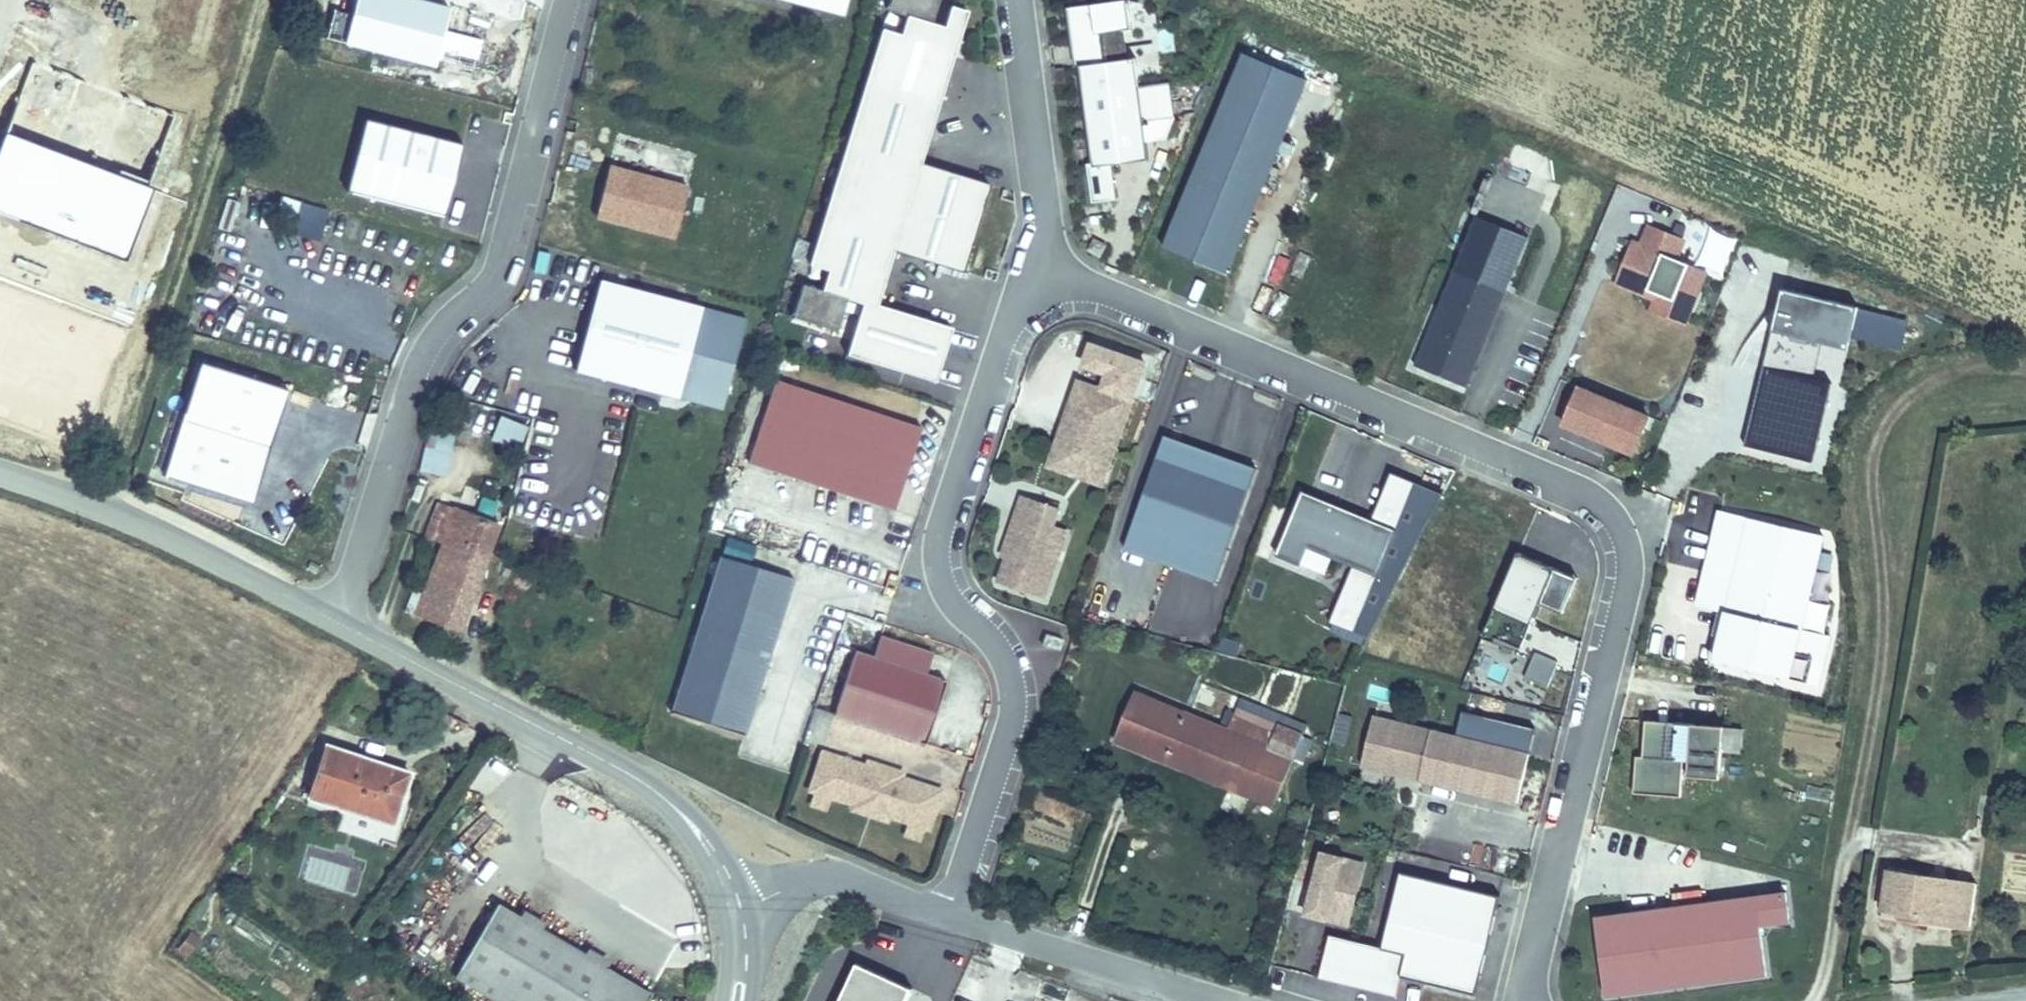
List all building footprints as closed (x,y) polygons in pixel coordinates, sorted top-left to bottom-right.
[(411,0),(355,0),(344,46),(438,72),(451,11),(411,0)] [(846,18),(851,0),(776,0),(846,18)] [(845,358),(937,386),(955,332),(880,307),(895,255),(964,275),(993,189),(924,167),(970,12),(940,5),(942,0),(889,0),(789,321),(850,336),(845,358)] [(1145,87),(1141,59),(1107,63),(1103,34),(1131,30),(1128,3),(1071,10),(1079,71),(1085,71),(1096,163),(1089,164),(1095,210),(1122,207),(1118,170),(1154,166),(1151,142),(1167,140),(1175,118),(1171,84),(1145,87)] [(1251,47),(1166,241),(1227,268),(1312,74),(1251,47)] [(467,147),(364,123),(346,194),(445,222),(467,147)] [(689,188),(609,166),(594,221),(674,243),(689,188)] [(231,230),(238,202),(225,199),(219,228),(231,230)] [(293,203),(287,234),(320,241),(327,210),(293,203)] [(1478,218),(1456,268),(1507,291),(1529,240),(1478,218)] [(1712,274),(1683,261),(1691,242),(1649,224),(1625,279),(1672,299),(1665,314),(1690,325),(1712,274)] [(1507,291),(1456,268),(1417,361),(1468,382),(1507,291)] [(1672,299),(1625,279),(1623,285),(1661,301),(1657,310),(1665,314),(1672,299)] [(747,320),(598,280),(575,371),(723,412),(747,320)] [(1788,293),(1777,334),(1781,335),(1824,346),(1853,353),(1863,312),(1788,293)] [(1824,346),(1781,335),(1772,368),(1816,379),(1824,346)] [(288,394),(195,362),(160,480),(253,507),(288,394)] [(1772,368),(1768,366),(1746,443),(1813,462),(1835,385),(1816,379),(1772,368)] [(772,367),(742,448),(887,501),(916,419),(772,367)] [(1127,394),(1075,374),(1042,458),(1095,478),(1127,394)] [(1581,387),(1564,423),(1631,454),(1648,418),(1581,387)] [(519,450),(527,426),(499,417),(491,441),(519,450)] [(1164,428),(1123,539),(1215,573),(1255,462),(1164,428)] [(450,476),(453,431),(427,429),(423,474),(450,476)] [(1394,526),(1301,485),(1281,531),(1304,541),(1373,572),(1394,526)] [(1003,522),(1028,531),(1034,514),(1010,505),(1003,522)] [(461,635),(500,529),(442,508),(429,543),(443,549),(425,597),(414,593),(407,614),(461,635)] [(1728,615),(1752,521),(1723,513),(1699,607),(1728,615)] [(1029,567),(1047,518),(1034,514),(1028,531),(1003,522),(998,537),(1003,539),(1008,541),(1004,553),(998,551),(997,555),(990,575),(1035,592),(1043,572),(1029,567)] [(1818,690),(1830,641),(1801,633),(1825,539),(1752,521),(1728,615),(1716,664),(1818,690)] [(1304,541),(1281,531),(1273,548),(1297,558),(1304,541)] [(1008,541),(1003,539),(998,551),(1004,553),(1008,541)] [(1520,552),(1494,609),(1530,625),(1556,569),(1520,552)] [(795,581),(719,557),(669,715),(747,739),(795,581)] [(826,704),(914,735),(936,673),(848,642),(826,704)] [(1536,652),(1524,678),(1547,688),(1559,662),(1536,652)] [(1207,788),(1226,741),(1133,703),(1114,750),(1207,788)] [(1226,741),(1207,788),(1274,815),(1303,743),(1235,715),(1226,741)] [(1371,718),(1359,767),(1514,807),(1527,758),(1371,718)] [(1681,768),(1686,768),(1686,773),(1717,776),(1721,734),(1643,726),(1640,763),(1634,762),(1631,798),(1677,803),(1681,768)] [(1742,754),(1742,728),(1726,728),(1726,754),(1742,754)] [(413,763),(324,737),(310,785),(398,812),(413,763)] [(820,787),(843,795),(841,800),(875,812),(877,807),(897,814),(913,820),(917,821),(931,783),(890,769),(892,765),(858,753),(856,757),(817,744),(804,782),(820,787)] [(1717,776),(1686,773),(1685,783),(1716,786),(1717,776)] [(820,787),(804,782),(800,794),(816,799),(820,787)] [(913,820),(897,814),(893,826),(909,832),(913,820)] [(1317,855),(1300,915),(1320,920),(1322,914),(1343,920),(1355,878),(1334,872),(1337,860),(1317,855)] [(1334,872),(1355,878),(1358,866),(1337,860),(1334,872)] [(1324,940),(1314,978),(1391,998),(1397,979),(1469,998),(1495,900),(1397,874),(1376,954),(1324,940)] [(1970,934),(1976,891),(1880,877),(1874,914),(1888,916),(1887,922),(1970,934)] [(498,896),(455,970),(505,1000),(639,1000),(648,985),(498,896)] [(1752,903),(1756,933),(1784,930),(1781,900),(1752,903)] [(1590,922),(1599,999),(1761,981),(1756,933),(1752,903),(1590,922)] [(1322,914),(1320,920),(1341,926),(1343,920),(1322,914)] [(838,1000),(904,1000),(914,980),(859,954),(838,1000)]
